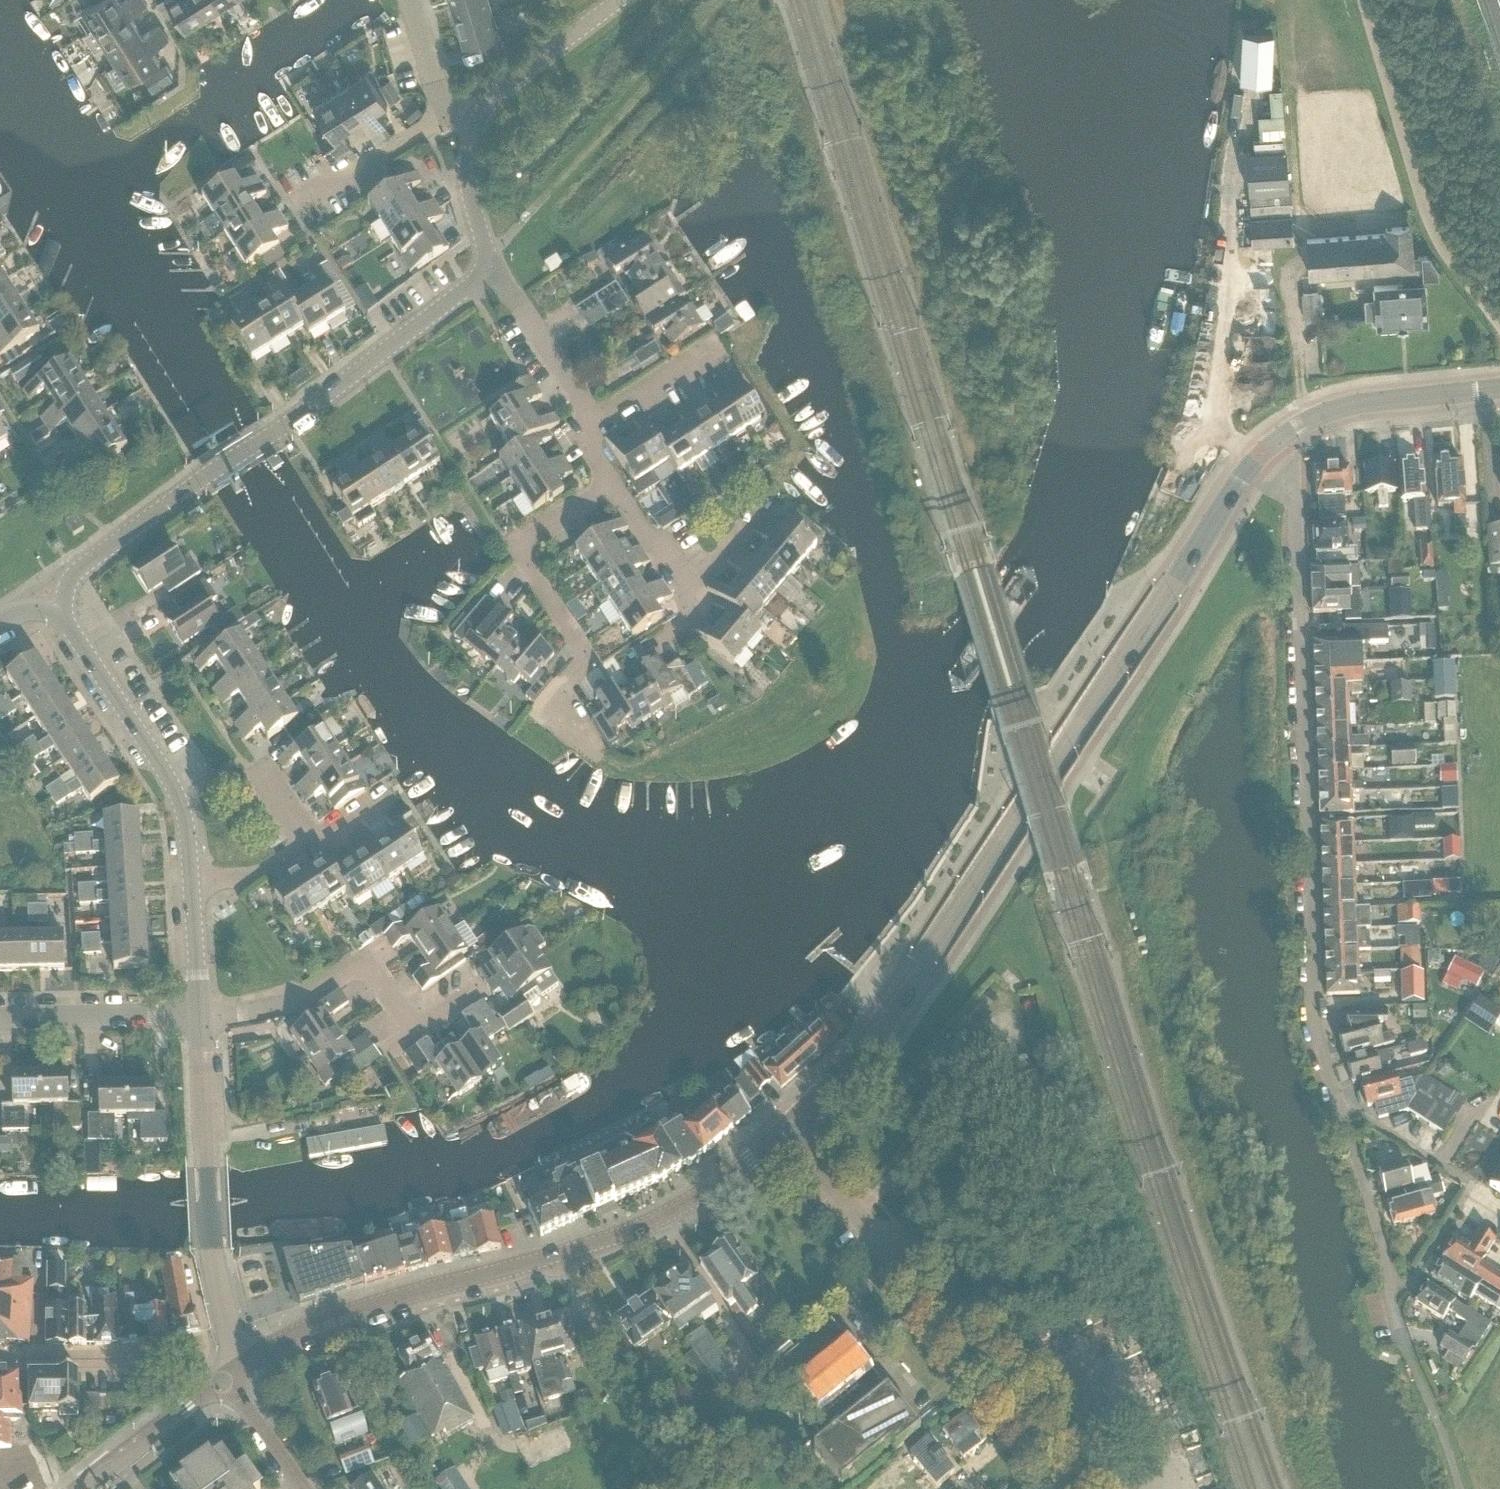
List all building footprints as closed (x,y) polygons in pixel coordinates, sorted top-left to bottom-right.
[(138,0),(121,0),(120,0),(97,0),(95,1),(82,10),(82,11),(83,11),(94,28),(138,0)] [(136,25),(130,15),(146,5),(143,0),(138,0),(94,28),(105,45),(136,25)] [(202,17),(191,0),(158,0),(154,3),(165,19),(174,13),(185,29),(186,29),(185,28),(202,17)] [(216,0),(191,0),(202,17),(220,6),(216,0)] [(492,15),(488,0),(465,0),(450,5),(456,26),(492,15)] [(492,15),(456,26),(463,47),(499,36),(492,15)] [(116,62),(163,32),(158,25),(142,35),(136,25),(105,45),(116,62)] [(163,32),(116,62),(126,79),(126,80),(126,81),(159,60),(159,59),(158,59),(152,50),(168,40),(163,32)] [(1271,85),(1273,35),(1242,33),(1240,83),(1271,85)] [(348,84),(378,131),(385,127),(375,111),(385,105),(386,105),(366,72),(364,73),(365,73),(348,84)] [(390,102),(400,96),(390,78),(379,85),(390,102)] [(382,138),(378,131),(348,84),(331,94),(351,126),(360,120),(376,146),(384,141),(382,138)] [(340,132),(351,126),(331,94),(313,105),(312,105),(326,129),(316,135),(332,160),(341,153),(350,148),(340,132)] [(1283,114),(1258,116),(1259,140),(1263,140),(1263,138),(1285,137),(1283,114)] [(385,127),(378,131),(382,138),(390,133),(385,126),(385,127)] [(1248,192),(1288,189),(1285,151),(1245,154),(1248,192)] [(251,155),(210,181),(215,189),(235,176),(256,163),(251,155)] [(379,221),(411,202),(405,192),(421,182),(415,173),(368,203),(368,205),(369,204),(379,221)] [(214,215),(261,185),(257,177),(241,187),(235,178),(235,177),(235,176),(215,189),(202,197),(202,198),(203,198),(214,215)] [(266,193),(261,185),(214,215),(225,232),(256,212),(250,203),(266,193)] [(1250,216),(1291,213),(1289,189),(1249,192),(1250,216)] [(390,239),(438,209),(433,201),(417,211),(411,202),(379,221),(390,239)] [(438,209),(390,239),(400,256),(400,257),(401,257),(410,273),(448,249),(438,233),(433,236),(433,235),(433,236),(427,226),(443,216),(438,209)] [(236,249),(283,220),(278,212),(262,222),(256,212),(225,232),(236,249)] [(1251,246),(1293,243),(1291,216),(1249,219),(1251,246)] [(283,220),(236,249),(246,266),(246,267),(246,268),(260,259),(266,268),(285,256),(279,246),(278,247),(272,237),(288,227),(283,220)] [(1413,269),(1412,257),(1411,257),(1409,227),(1385,228),(1385,233),(1306,239),(1309,277),(1401,270),(1401,269),(1413,269)] [(634,287),(665,266),(657,255),(659,254),(653,245),(645,250),(639,240),(606,261),(616,277),(624,272),(634,287)] [(1401,269),(1401,270),(1402,284),(1373,287),(1374,300),(1365,301),(1366,318),(1375,317),(1376,327),(1426,323),(1423,282),(1423,278),(1437,277),(1437,269),(1427,255),(1426,255),(1412,257),(1413,269),(1401,269)] [(550,272),(561,265),(556,257),(544,264),(550,272)] [(307,292),(327,324),(344,313),(344,314),(345,313),(328,286),(338,280),(327,263),(318,269),(315,265),(307,270),(317,286),(307,292)] [(645,321),(678,300),(672,291),(679,285),(674,277),(673,278),(665,266),(634,287),(643,301),(635,307),(645,321)] [(327,324),(307,292),(297,299),(279,270),(273,274),(275,278),(281,287),(280,287),(304,326),(303,327),(309,336),(310,335),(327,324)] [(287,337),(303,327),(304,326),(280,287),(281,287),(275,278),(267,284),(277,300),(267,305),(287,337)] [(15,298),(4,281),(0,284),(0,308),(15,298)] [(601,308),(622,294),(615,284),(594,297),(601,308)] [(287,337),(267,305),(257,312),(244,291),(236,295),(236,296),(269,348),(287,337)] [(1304,319),(1320,318),(1318,293),(1302,294),(1304,319)] [(622,294),(601,308),(608,318),(629,304),(622,294)] [(252,358),(269,348),(236,296),(236,295),(229,300),(242,321),(232,327),(232,326),(231,327),(251,360),(253,359),(252,358)] [(26,315),(15,298),(0,308),(0,332),(26,315)] [(678,300),(645,321),(654,336),(662,331),(672,347),(714,320),(706,307),(697,313),(691,305),(684,310),(678,300)] [(0,332),(0,343),(1,345),(0,346),(0,358),(5,366),(22,356),(16,347),(39,333),(38,332),(37,332),(26,315),(0,332)] [(727,316),(714,325),(717,330),(721,335),(734,326),(730,321),(727,316)] [(639,367),(660,354),(654,344),(633,357),(639,367)] [(17,383),(44,365),(38,355),(10,372),(17,383)] [(50,399),(82,379),(71,362),(71,361),(71,360),(23,391),(29,399),(44,389),(50,399)] [(297,375),(290,380),(297,392),(304,387),(297,375)] [(502,436),(532,416),(526,406),(542,396),(529,377),(509,390),(515,401),(490,417),(502,436)] [(46,426),(92,396),(82,379),(50,399),(57,409),(41,419),(46,426)] [(717,385),(746,430),(764,418),(745,389),(735,395),(725,380),(717,385)] [(730,441),(746,430),(717,385),(709,390),(719,405),(710,411),(730,441)] [(72,433),(104,413),(92,396),(46,426),(30,436),(35,444),(51,434),(67,424),(72,433)] [(730,441),(710,411),(700,417),(690,402),(683,406),(712,452),(730,441)] [(695,463),(712,452),(683,406),(674,412),(684,427),(676,433),(695,463)] [(68,460),(115,430),(104,413),(72,433),(79,443),(56,457),(60,465),(68,460)] [(547,430),(548,431),(559,423),(554,415),(538,425),(532,416),(502,436),(512,451),(512,452),(547,430)] [(649,429),(649,428),(641,415),(632,420),(642,436),(632,442),(652,473),(669,462),(669,463),(671,463),(649,429)] [(402,444),(421,474),(439,463),(410,417),(401,422),(411,438),(402,444)] [(428,440),(433,437),(423,420),(417,424),(428,440)] [(695,463),(676,433),(665,439),(656,424),(649,428),(649,429),(671,463),(669,463),(677,475),(695,463)] [(115,430),(68,460),(73,468),(89,458),(94,467),(94,468),(94,469),(127,448),(126,447),(115,430)] [(547,431),(548,431),(547,430),(512,452),(512,451),(499,460),(511,479),(542,459),(535,449),(552,438),(547,431)] [(613,432),(605,438),(634,484),(631,487),(637,497),(658,483),(651,473),(652,473),(632,442),(623,448),(613,432)] [(421,474),(402,444),(393,450),(383,434),(375,440),(404,485),(421,474)] [(387,496),(404,485),(375,440),(367,444),(377,460),(368,466),(387,496)] [(264,461),(272,472),(283,465),(275,454),(264,461)] [(387,496),(368,466),(359,472),(348,456),(341,461),(370,507),(387,496)] [(522,495),(569,465),(563,457),(547,468),(542,459),(511,479),(522,495)] [(1453,463),(1453,460),(1434,461),(1437,506),(1452,505),(1454,529),(1466,528),(1461,462),(1453,463)] [(359,528),(376,517),(370,507),(341,461),(333,467),(343,483),(334,489),(359,528)] [(1423,499),(1421,462),(1398,464),(1401,501),(1413,501),(1415,530),(1430,529),(1428,499),(1423,499)] [(1366,492),(1395,490),(1393,464),(1364,466),(1366,492)] [(569,465),(522,495),(533,513),(564,494),(557,483),(573,473),(569,465)] [(1319,520),(1345,518),(1343,495),(1351,494),(1349,467),(1315,470),(1319,520)] [(1378,508),(1387,507),(1386,493),(1377,493),(1378,508)] [(687,501),(686,507),(689,512),(697,506),(692,498),(687,501)] [(342,526),(352,521),(344,506),(333,512),(342,526)] [(760,526),(802,562),(824,536),(796,513),(780,532),(766,519),(760,526)] [(74,536),(84,529),(76,516),(65,523),(74,536)] [(1353,531),(1366,530),(1365,518),(1352,519),(1353,531)] [(588,568),(618,549),(611,539),(627,528),(622,520),(576,550),(588,568)] [(789,577),(802,562),(760,526),(753,534),(768,546),(761,554),(789,577)] [(1346,550),(1346,526),(1314,527),(1314,530),(1313,531),(1313,539),(1315,543),(1315,552),(1316,564),(1356,562),(1355,550),(1346,550)] [(1499,567),(1499,527),(1487,528),(1490,568),(1499,567)] [(52,548),(59,543),(56,538),(49,543),(52,548)] [(1422,566),(1433,565),(1431,542),(1420,543),(1422,566)] [(598,585),(644,555),(639,547),(633,552),(627,543),(618,549),(588,568),(598,585)] [(180,561),(169,545),(133,569),(148,592),(168,579),(175,590),(200,573),(188,555),(180,561)] [(789,577),(761,554),(754,563),(739,551),(734,557),(776,592),(789,577)] [(1245,564),(1248,557),(1241,554),(1237,560),(1245,564)] [(610,603),(640,583),(634,573),(649,563),(644,555),(598,585),(599,585),(592,589),(603,606),(609,602),(610,603)] [(240,556),(236,559),(236,565),(241,567),(246,564),(246,558),(240,556)] [(763,608),(776,592),(734,557),(727,565),(742,577),(735,585),(763,608)] [(1343,589),(1358,589),(1357,567),(1311,569),(1311,590),(1343,589)] [(1451,604),(1450,569),(1438,569),(1439,604),(1451,604)] [(210,625),(219,620),(208,604),(217,598),(204,580),(179,596),(187,607),(167,621),(182,644),(210,625)] [(621,620),(667,590),(662,582),(646,592),(640,583),(610,603),(621,620)] [(763,608),(735,585),(727,594),(713,582),(706,590),(717,599),(719,598),(750,624),(750,623),(763,608)] [(1343,589),(1311,590),(1312,612),(1344,611),(1345,622),(1359,621),(1358,589),(1343,589)] [(667,590),(621,620),(633,638),(663,618),(656,607),(672,597),(667,590)] [(761,633),(750,623),(750,624),(719,598),(717,599),(712,605),(726,617),(720,625),(747,649),(761,633)] [(495,612),(482,601),(468,619),(458,631),(457,632),(453,637),(475,655),(477,653),(484,659),(485,658),(497,668),(507,655),(512,650),(514,648),(521,640),(506,628),(512,620),(498,608),(495,612)] [(1395,618),(1410,617),(1409,607),(1394,607),(1395,618)] [(462,615),(451,628),(457,632),(458,631),(468,619),(462,615)] [(219,620),(210,625),(219,638),(220,637),(229,631),(221,619),(219,620)] [(1412,644),(1437,644),(1436,619),(1411,620),(1412,644)] [(747,649),(720,625),(712,634),(698,621),(691,629),(733,665),(747,649)] [(1314,664),(1361,662),(1361,643),(1388,642),(1387,626),(1317,629),(1318,642),(1313,643),(1314,664)] [(222,671),(252,651),(241,632),(224,643),(204,657),(195,663),(200,672),(216,661),(222,671)] [(224,643),(220,637),(219,638),(199,650),(204,657),(224,643)] [(521,640),(497,668),(508,677),(507,678),(514,684),(520,677),(533,688),(525,697),(534,705),(552,683),(539,672),(553,656),(539,644),(533,651),(521,640)] [(218,698),(264,668),(252,651),(222,671),(228,681),(213,691),(218,698)] [(21,697),(50,678),(36,656),(7,675),(21,697)] [(672,704),(667,696),(682,687),(688,697),(698,691),(698,690),(685,670),(679,661),(665,670),(657,657),(641,667),(646,674),(631,684),(651,715),(663,708),(663,709),(672,704)] [(1433,681),(1455,680),(1454,661),(1433,662),(1433,681)] [(1315,685),(1362,683),(1361,662),(1314,664),(1315,685)] [(696,664),(685,670),(698,690),(708,684),(696,664)] [(244,704),(274,685),(264,668),(218,698),(223,706),(239,696),(244,704)] [(35,718),(64,699),(50,678),(21,697),(35,718)] [(1433,681),(1434,699),(1456,698),(1455,680),(1433,681)] [(1033,691),(1041,689),(1039,681),(1031,684),(1033,691)] [(1316,707),(1348,705),(1347,694),(1363,694),(1362,683),(1315,685),(1316,707)] [(639,723),(651,715),(631,684),(616,693),(611,686),(596,696),(605,711),(591,720),(609,748),(619,742),(613,732),(627,723),(632,730),(640,725),(639,723)] [(240,732),(286,702),(274,685),(244,704),(251,714),(235,724),(240,732)] [(1390,687),(1390,705),(1412,704),(1412,686),(1400,687),(1390,687)] [(11,703),(5,695),(0,699),(0,711),(11,703)] [(49,739),(77,720),(64,699),(35,718),(49,739)] [(286,702),(240,732),(245,739),(261,729),(268,740),(283,730),(289,739),(290,739),(311,725),(305,716),(298,720),(286,702)] [(0,711),(0,720),(1,721),(16,711),(11,703),(0,711)] [(1317,728),(1349,727),(1348,705),(1316,707),(1317,728)] [(63,760),(91,741),(77,720),(49,739),(39,745),(44,753),(44,754),(54,747),(63,760)] [(306,768),(335,749),(317,721),(311,725),(290,739),(296,748),(278,760),(283,768),(299,758),(306,768)] [(1349,738),(1349,727),(1317,728),(1318,750),(1349,749),(1362,749),(1369,748),(1368,737),(1349,738)] [(23,755),(39,745),(33,737),(18,747),(23,755)] [(76,781),(105,762),(91,741),(63,760),(76,781)] [(44,753),(39,745),(23,755),(28,763),(44,753)] [(1391,765),(1415,764),(1414,747),(1390,748),(1391,765)] [(301,796),(347,766),(335,749),(306,768),(312,777),(296,787),(301,796)] [(1318,770),(1350,769),(1350,757),(1363,756),(1362,749),(1349,749),(1318,750),(1318,770)] [(1442,777),(1459,777),(1458,759),(1442,759),(1442,777)] [(90,802),(119,783),(105,762),(76,781),(66,788),(71,795),(73,798),(83,792),(90,802)] [(347,766),(301,796),(306,803),(321,793),(334,811),(363,791),(347,766)] [(1319,793),(1351,791),(1363,791),(1363,783),(1351,783),(1350,769),(1318,770),(1319,793)] [(51,798),(66,788),(61,779),(46,789),(51,798)] [(1460,804),(1459,782),(1444,782),(1444,804),(1460,804)] [(66,788),(51,798),(56,805),(71,795),(66,788)] [(1351,791),(1319,793),(1320,814),(1352,813),(1351,791)] [(385,840),(405,869),(423,857),(409,836),(419,829),(403,805),(384,818),(395,834),(385,840)] [(105,843),(140,840),(138,815),(104,817),(105,843)] [(1388,817),(1389,841),(1414,840),(1413,816),(1388,817)] [(1321,844),(1353,843),(1352,821),(1320,822),(1321,844)] [(405,869),(385,840),(376,846),(366,831),(359,835),(389,880),(405,869)] [(75,845),(93,844),(93,834),(74,835),(75,845)] [(371,892),(389,880),(359,835),(350,841),(360,857),(352,862),(371,892)] [(1461,835),(1442,835),(1443,853),(1461,852),(1461,835)] [(140,840),(105,843),(93,844),(94,853),(94,854),(106,853),(107,868),(142,865),(140,840)] [(1322,865),(1354,864),(1353,843),(1321,844),(1322,865)] [(94,853),(93,844),(75,845),(75,854),(94,853)] [(325,857),(325,856),(317,844),(308,850),(319,865),(310,871),(330,902),(346,892),(347,891),(324,858),(325,857)] [(371,892),(352,862),(343,868),(332,852),(325,856),(325,857),(324,858),(347,891),(346,892),(353,903),(371,892)] [(1421,875),(1421,858),(1395,858),(1395,875),(1421,875)] [(330,902),(310,871),(299,878),(289,863),(282,867),(313,913),(330,902)] [(1323,887),(1355,886),(1354,864),(1322,865),(1323,887)] [(107,868),(109,893),(143,890),(142,865),(107,868)] [(294,925),(313,913),(282,867),(274,873),(285,889),(274,895),(294,925)] [(1460,880),(1433,881),(1433,894),(1460,893),(1460,880)] [(78,895),(97,894),(96,884),(78,885),(78,895)] [(1324,908),(1356,907),(1355,886),(1323,887),(1324,908)] [(97,904),(109,903),(110,918),(145,916),(143,890),(109,893),(97,894),(97,904)] [(79,904),(97,903),(97,894),(78,895),(79,904)] [(28,924),(39,924),(38,905),(28,906),(28,924)] [(47,905),(38,905),(39,924),(47,924),(47,905)] [(1408,905),(1400,905),(1400,907),(1398,907),(1398,925),(1421,924),(1421,906),(1408,906),(1408,905)] [(1325,930),(1357,929),(1371,928),(1370,906),(1356,907),(1324,908),(1325,930)] [(420,953),(453,930),(438,909),(422,920),(417,914),(385,936),(393,949),(410,938),(420,953)] [(112,943),(147,941),(145,916),(110,918),(112,943)] [(370,929),(376,938),(393,926),(387,917),(370,929)] [(487,986),(536,952),(536,951),(545,945),(535,930),(529,929),(490,955),(496,965),(480,976),(487,986)] [(1357,950),(1369,950),(1369,941),(1357,941),(1357,929),(1325,930),(1325,951),(1357,950)] [(1400,949),(1416,948),(1415,929),(1399,929),(1400,949)] [(453,930),(420,953),(430,967),(414,978),(422,991),(466,961),(461,954),(467,950),(453,930)] [(482,949),(498,937),(493,930),(477,942),(482,949)] [(99,934),(81,935),(82,945),(100,944),(99,934)] [(39,936),(40,970),(65,970),(64,935),(39,936)] [(15,971),(14,936),(0,937),(0,971),(15,971)] [(15,971),(40,970),(39,936),(14,936),(15,971)] [(148,966),(147,941),(112,943),(114,969),(148,966)] [(101,953),(100,944),(82,945),(82,954),(101,953)] [(1411,966),(1423,966),(1422,949),(1411,950),(1411,966)] [(1358,972),(1357,950),(1325,951),(1326,973),(1358,972)] [(511,1008),(524,1000),(538,990),(542,997),(559,985),(536,952),(487,986),(493,995),(499,991),(511,1008)] [(1476,987),(1484,972),(1456,958),(1448,973),(1476,987)] [(1358,972),(1326,973),(1327,995),(1359,994),(1358,972)] [(1402,1002),(1424,1002),(1423,973),(1401,973),(1402,1002)] [(305,1055),(339,1032),(329,1017),(348,1003),(339,991),(293,1023),(297,1029),(291,1034),(305,1055)] [(1466,1013),(1489,1029),(1499,1014),(1499,1004),(1482,991),(1466,1013)] [(524,1000),(511,1008),(498,1017),(509,1033),(534,1015),(524,1000)] [(458,1047),(481,1081),(503,1066),(487,1042),(494,1038),(493,1037),(503,1030),(482,1001),(462,1015),(476,1035),(458,1047)] [(1380,1037),(1376,1021),(1386,1018),(1386,1009),(1346,1011),(1347,1023),(1349,1030),(1338,1033),(1345,1057),(1397,1042),(1399,1039),(1398,1035),(1394,1033),(1380,1037)] [(1414,1016),(1414,1032),(1427,1032),(1427,1016),(1418,1016),(1414,1016)] [(792,1048),(806,1066),(823,1052),(819,1047),(831,1036),(835,1040),(845,1030),(833,1017),(822,1026),(820,1024),(792,1048)] [(349,1046),(339,1032),(305,1055),(327,1086),(344,1074),(348,1080),(381,1057),(365,1035),(349,1046)] [(481,1081),(458,1047),(441,1059),(427,1038),(416,1046),(404,1055),(418,1075),(430,1066),(437,1077),(444,1072),(460,1096),(481,1081)] [(806,1066),(792,1048),(792,1049),(785,1040),(776,1048),(780,1052),(764,1067),(782,1087),(806,1066)] [(1412,1046),(1416,1060),(1432,1056),(1428,1042),(1412,1046)] [(1352,1083),(1381,1075),(1379,1066),(1391,1063),(1387,1050),(1346,1062),(1352,1083)] [(758,1091),(771,1081),(756,1061),(743,1071),(758,1091)] [(40,1075),(41,1105),(53,1104),(54,1130),(70,1130),(70,1136),(80,1136),(80,1103),(67,1103),(67,1074),(40,1075)] [(28,1105),(41,1105),(40,1075),(13,1076),(14,1105),(2,1105),(3,1132),(29,1131),(28,1105)] [(1378,1116),(1406,1108),(1415,1094),(1411,1080),(1396,1084),(1394,1076),(1361,1085),(1367,1106),(1370,1105),(1372,1111),(1376,1110),(1378,1116)] [(126,1086),(127,1115),(140,1115),(140,1140),(167,1140),(166,1113),(154,1114),(154,1085),(126,1086)] [(394,1085),(385,1090),(390,1099),(399,1095),(394,1085)] [(114,1116),(127,1115),(126,1086),(100,1086),(100,1115),(88,1115),(89,1142),(115,1141),(114,1116)] [(685,1113),(691,1121),(684,1128),(703,1153),(705,1152),(710,1152),(714,1149),(714,1144),(751,1113),(731,1089),(700,1115),(693,1107),(685,1113)] [(1405,1110),(1416,1118),(1429,1098),(1418,1090),(1415,1094),(1406,1108),(1405,1110)] [(1416,1118),(1428,1125),(1440,1105),(1429,1098),(1416,1118)] [(1454,1114),(1440,1105),(1428,1125),(1441,1134),(1454,1114)] [(384,1121),(302,1136),(307,1160),(389,1144),(384,1121)] [(661,1136),(681,1168),(703,1153),(684,1128),(681,1124),(680,1123),(660,1135),(661,1136)] [(661,1136),(660,1135),(654,1124),(633,1137),(639,1147),(636,1148),(629,1136),(575,1163),(578,1171),(554,1181),(559,1192),(559,1191),(561,1194),(560,1194),(573,1221),(595,1211),(596,1211),(614,1203),(614,1202),(655,1183),(656,1184),(681,1168),(661,1136)] [(1408,1172),(1406,1163),(1378,1171),(1385,1196),(1424,1184),(1428,1179),(1425,1168),(1408,1172)] [(1490,1185),(1499,1192),(1499,1169),(1490,1185)] [(1387,1204),(1393,1226),(1434,1214),(1430,1198),(1444,1194),(1439,1178),(1430,1181),(1431,1185),(1404,1192),(1406,1199),(1387,1204)] [(559,1192),(554,1181),(522,1195),(541,1236),(573,1221),(560,1194),(561,1194),(559,1191),(559,1192)] [(476,1254),(469,1223),(455,1227),(450,1206),(440,1209),(445,1229),(446,1229),(453,1259),(476,1254)] [(469,1223),(476,1254),(501,1248),(494,1217),(469,1223)] [(365,1285),(426,1266),(414,1225),(402,1228),(400,1223),(390,1226),(392,1232),(373,1235),(374,1240),(350,1244),(352,1251),(285,1257),(293,1284),(289,1286),(294,1301),(300,1304),(350,1288),(364,1283),(365,1285)] [(428,1265),(451,1260),(445,1231),(420,1237),(428,1265)] [(1485,1284),(1484,1285),(1499,1295),(1499,1274),(1480,1262),(1494,1240),(1480,1231),(1470,1247),(1456,1238),(1451,1246),(1444,1257),(1472,1274),(1471,1276),(1485,1284)] [(764,1317),(749,1295),(763,1285),(731,1239),(711,1253),(712,1255),(700,1264),(728,1303),(732,1300),(746,1319),(750,1327),(764,1317)] [(1471,1276),(1443,1258),(1431,1277),(1458,1294),(1465,1299),(1470,1291),(1499,1310),(1499,1295),(1484,1285),(1485,1284),(1471,1276)] [(33,1279),(13,1278),(15,1260),(0,1259),(0,1344),(7,1345),(7,1341),(28,1343),(33,1279)] [(191,1310),(181,1263),(160,1267),(170,1314),(166,1315),(169,1336),(200,1330),(196,1309),(191,1310)] [(68,1344),(67,1308),(56,1308),(56,1290),(66,1289),(66,1266),(46,1266),(47,1345),(68,1345),(68,1344)] [(710,1298),(689,1268),(675,1278),(674,1276),(666,1282),(667,1284),(652,1294),(673,1323),(672,1324),(678,1333),(686,1327),(685,1325),(698,1316),(699,1318),(715,1307),(709,1299),(710,1298)] [(1491,1325),(1427,1284),(1415,1302),(1442,1320),(1449,1309),(1457,1315),(1456,1316),(1468,1324),(1458,1340),(1449,1334),(1440,1347),(1449,1353),(1444,1360),(1459,1370),(1472,1349),(1474,1351),(1491,1325)] [(84,1308),(67,1308),(68,1344),(86,1344),(86,1335),(94,1335),(95,1345),(118,1344),(116,1295),(105,1295),(105,1288),(85,1289),(93,1308),(93,1322),(85,1323),(84,1308)] [(671,1323),(651,1295),(638,1304),(637,1303),(628,1309),(629,1310),(614,1320),(634,1349),(671,1323)] [(148,1315),(143,1316),(142,1300),(118,1302),(121,1344),(145,1341),(144,1332),(149,1331),(149,1341),(168,1337),(166,1309),(147,1310),(148,1315)] [(560,1383),(562,1383),(565,1395),(575,1393),(565,1359),(562,1360),(561,1355),(575,1351),(564,1313),(542,1320),(560,1383)] [(565,1395),(562,1383),(560,1383),(542,1320),(522,1326),(544,1402),(565,1395)] [(830,1320),(795,1350),(779,1364),(821,1415),(853,1388),(867,1405),(814,1449),(842,1483),(890,1443),(895,1450),(920,1430),(887,1389),(886,1390),(872,1373),(873,1372),(844,1338),(844,1339),(830,1320)] [(495,1333),(505,1368),(507,1368),(515,1396),(522,1393),(517,1374),(531,1370),(518,1326),(495,1333)] [(686,1341),(693,1351),(707,1370),(723,1392),(738,1381),(739,1381),(703,1329),(686,1341)] [(485,1374),(505,1368),(495,1333),(475,1339),(478,1348),(469,1350),(475,1371),(484,1368),(485,1374)] [(795,1350),(785,1337),(763,1354),(773,1367),(795,1350)] [(473,1423),(470,1419),(474,1417),(429,1338),(398,1355),(409,1374),(399,1380),(431,1439),(444,1432),(445,1434),(466,1422),(468,1426),(473,1423)] [(698,1376),(707,1370),(693,1351),(685,1357),(698,1376)] [(12,1446),(10,1420),(19,1419),(19,1417),(21,1416),(19,1371),(0,1371),(0,1447),(12,1446)] [(79,1395),(78,1374),(58,1375),(29,1376),(29,1412),(59,1412),(73,1412),(73,1421),(99,1421),(99,1395),(79,1395)] [(314,1387),(328,1426),(330,1425),(332,1430),(331,1430),(336,1444),(367,1433),(359,1411),(351,1414),(337,1378),(314,1387)] [(586,1392),(574,1396),(577,1406),(589,1403),(586,1392)] [(515,1400),(518,1412),(528,1409),(524,1398),(515,1400)] [(519,1416),(515,1404),(496,1412),(505,1434),(524,1427),(520,1415),(519,1416)] [(412,1446),(426,1438),(414,1419),(400,1427),(412,1446)] [(927,1441),(911,1455),(914,1459),(905,1466),(902,1463),(870,1488),(939,1488),(937,1486),(954,1472),(944,1460),(945,1460),(938,1451),(937,1452),(927,1441)] [(346,1476),(375,1465),(369,1447),(339,1458),(346,1476)] [(222,1455),(212,1462),(208,1457),(183,1475),(186,1480),(176,1487),(177,1488),(260,1488),(245,1468),(236,1475),(222,1455)] [(456,1473),(437,1484),(440,1488),(466,1488),(456,1473)] [(371,1476),(353,1488),(380,1488),(371,1476)] [(640,1488),(659,1488),(651,1480),(640,1488)]
